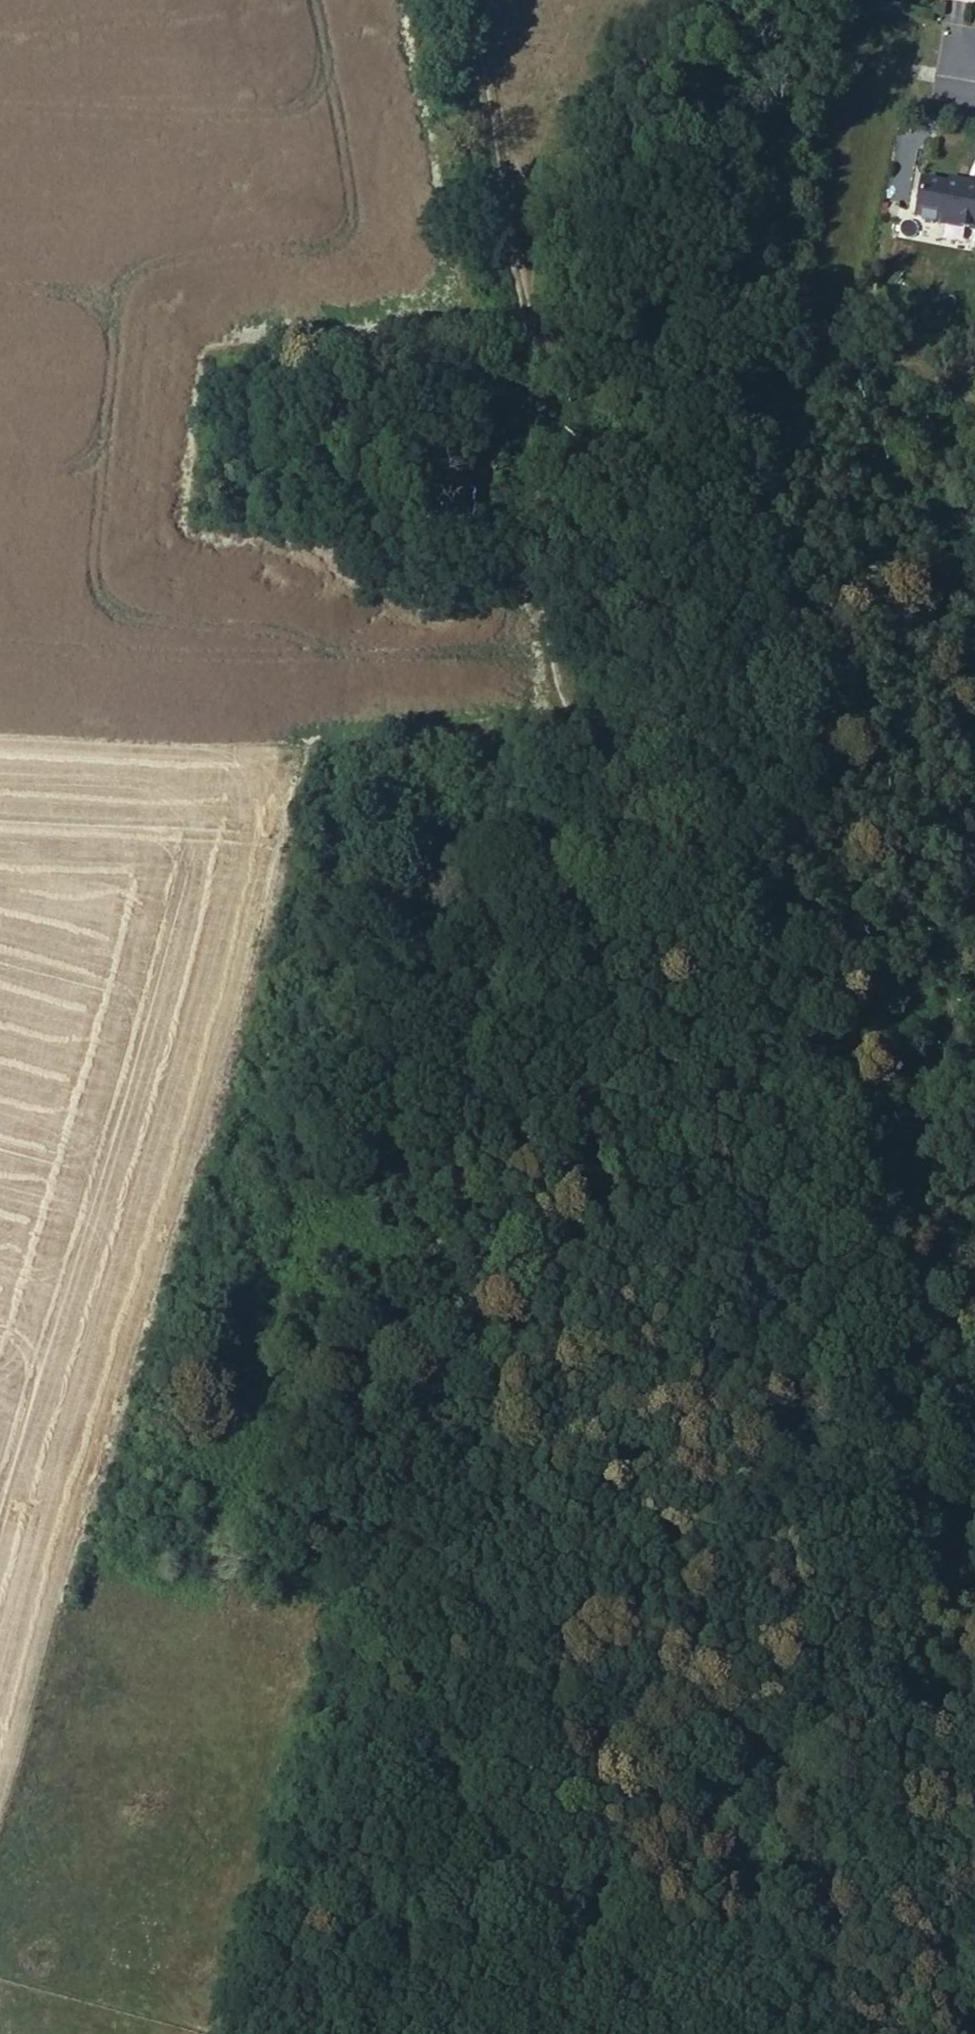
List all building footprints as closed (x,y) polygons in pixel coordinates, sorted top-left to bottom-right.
[(923,157),(916,193),(920,194),(923,198),(931,200),(935,197),(941,198),(941,201),(974,208),(974,165),(949,160),(949,163),(923,157)]
